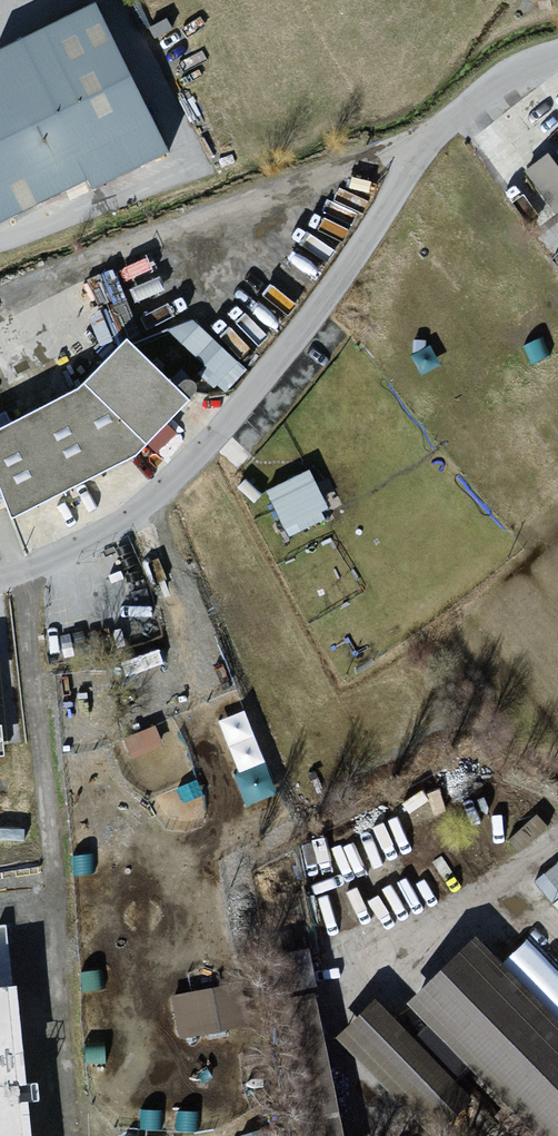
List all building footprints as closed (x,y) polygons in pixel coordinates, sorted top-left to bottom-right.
[(169,154),(98,7),(0,54),(0,219),(88,177),(92,187),(169,154)] [(544,153),(524,169),(557,213),(557,171),(544,153)] [(184,339),(234,386),(248,370),(198,324),(184,339)] [(137,456),(190,400),(130,339),(74,392),(0,431),(0,486),(12,517),(137,456)] [(313,471),(269,491),(290,536),(334,515),(313,471)] [(231,728),(260,812),(289,802),(260,718),(231,728)] [(473,935),(404,1003),(536,1135),(557,1135),(557,1021),(473,935)] [(311,1135),(345,1135),(316,954),(283,959),(311,1135)] [(238,986),(177,993),(181,1038),(243,1032),(238,986)] [(0,990),(0,1135),(28,1135),(8,989),(0,990)] [(370,998),(331,1039),(432,1135),(438,1135),(474,1098),(370,998)]
